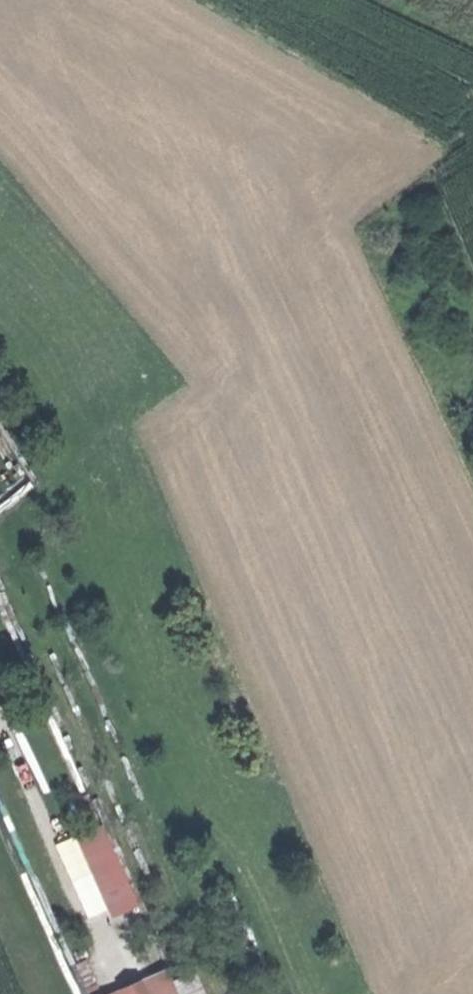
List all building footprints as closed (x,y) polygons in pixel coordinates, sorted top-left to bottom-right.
[(112,916),(139,904),(103,821),(75,833),(112,916)] [(172,983),(147,993),(177,993),(172,983)]
